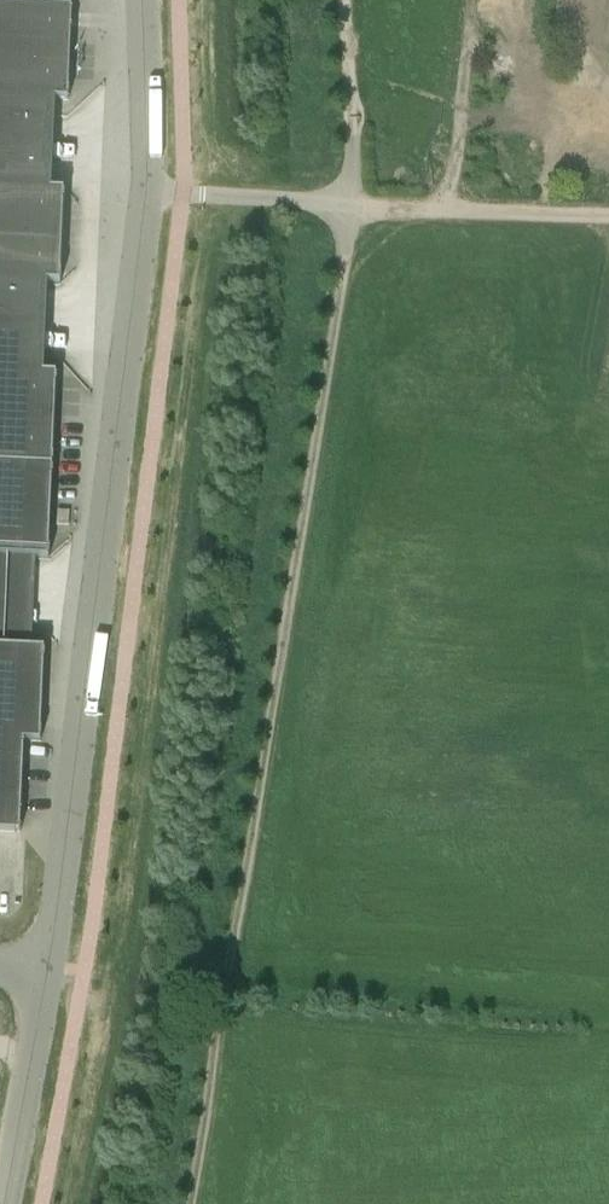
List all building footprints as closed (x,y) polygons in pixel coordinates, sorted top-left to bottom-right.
[(74,8),(6,4),(6,0),(0,0),(0,573),(41,578),(58,374),(45,374),(48,293),(64,293),(64,189),(54,189),(54,105),(77,105),(74,8)] [(12,843),(15,752),(35,752),(38,655),(22,655),(0,655),(0,843),(12,843)]
